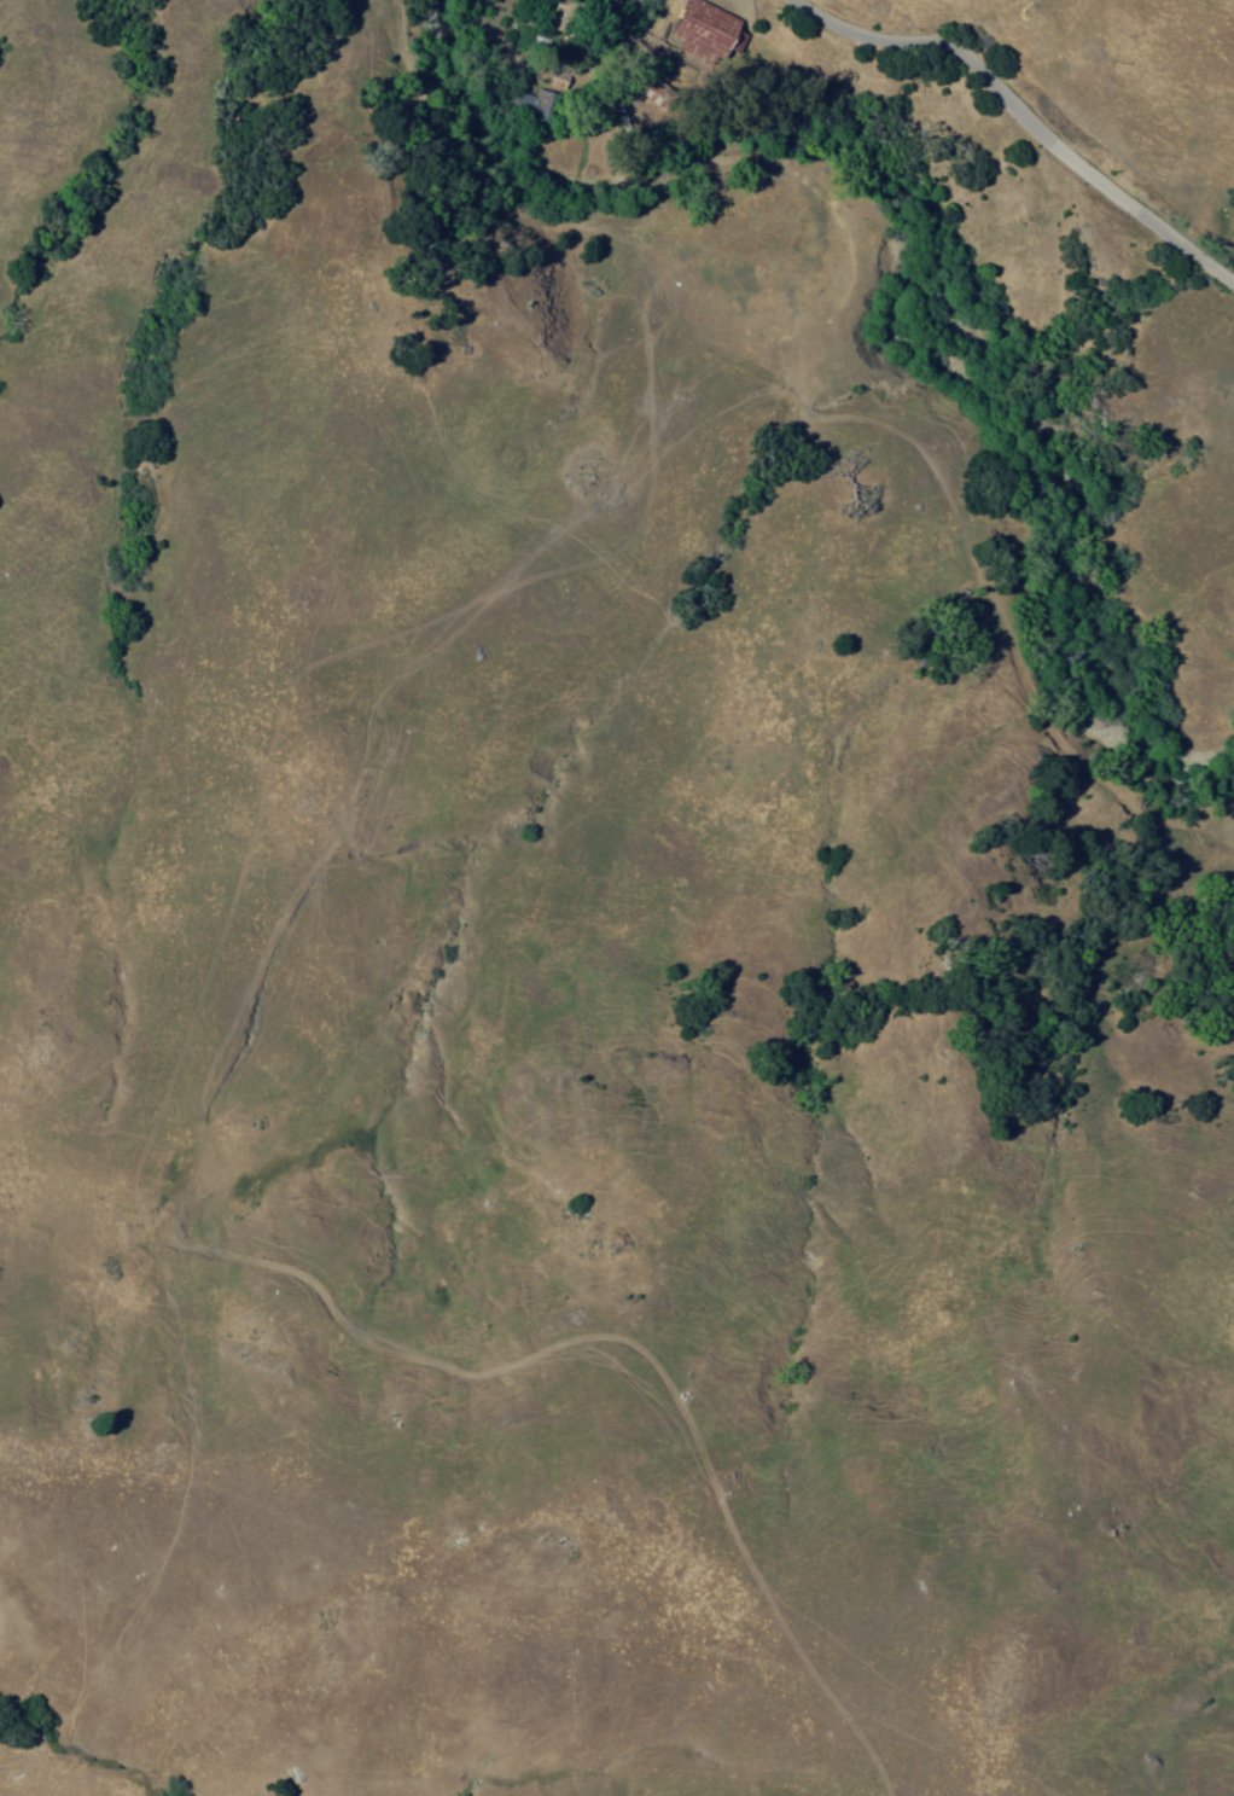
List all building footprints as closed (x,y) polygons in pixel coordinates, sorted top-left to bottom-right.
[(543,7),(545,0),(590,0),(578,41),(552,34),(558,12),(543,7)] [(667,36),(690,0),(711,0),(745,23),(741,29),(756,39),(743,59),(729,51),(716,70),(667,36)] [(644,40),(668,57),(654,75),(685,95),(671,115),(617,77),(644,40)] [(557,57),(548,83),(569,89),(577,63),(557,57)] [(536,95),(519,89),(511,116),(552,129),(563,95),(539,87),(536,95)]
